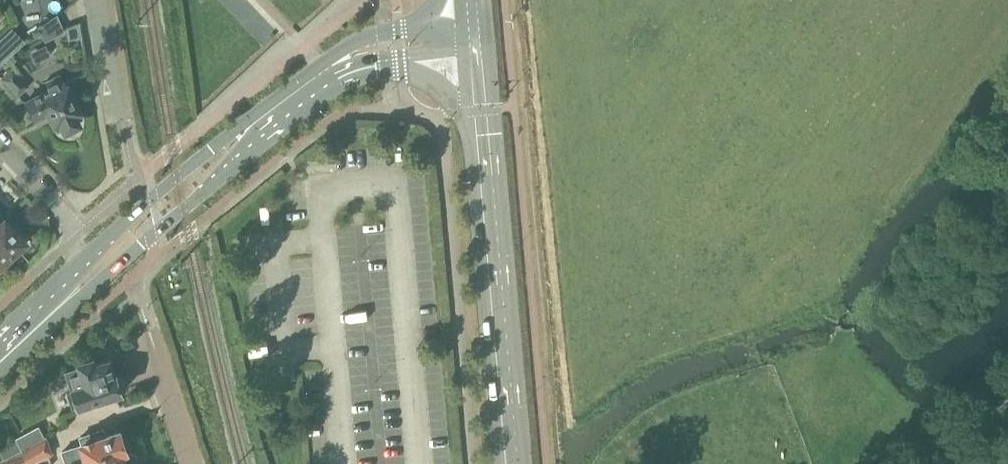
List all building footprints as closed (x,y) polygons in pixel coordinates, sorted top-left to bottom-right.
[(25,41),(12,28),(0,39),(0,65),(25,41)] [(1,79),(18,97),(29,86),(13,68),(1,79)] [(51,89),(27,101),(35,117),(49,110),(57,127),(63,124),(65,127),(66,130),(79,123),(78,120),(76,117),(82,114),(61,74),(47,81),(51,89)] [(5,220),(0,225),(0,265),(25,241),(5,220)] [(83,404),(83,405),(125,393),(124,390),(128,384),(126,378),(120,376),(114,358),(97,364),(96,359),(82,363),(83,366),(69,370),(74,389),(70,390),(75,407),(83,404)] [(140,456),(133,452),(127,454),(126,452),(129,451),(122,431),(108,436),(106,429),(82,437),(85,444),(65,450),(69,463),(143,463),(140,456)] [(54,454),(48,436),(23,449),(21,450),(5,458),(0,461),(0,463),(34,463),(54,454)] [(0,448),(0,449),(5,458),(21,450),(16,440),(0,448)]
